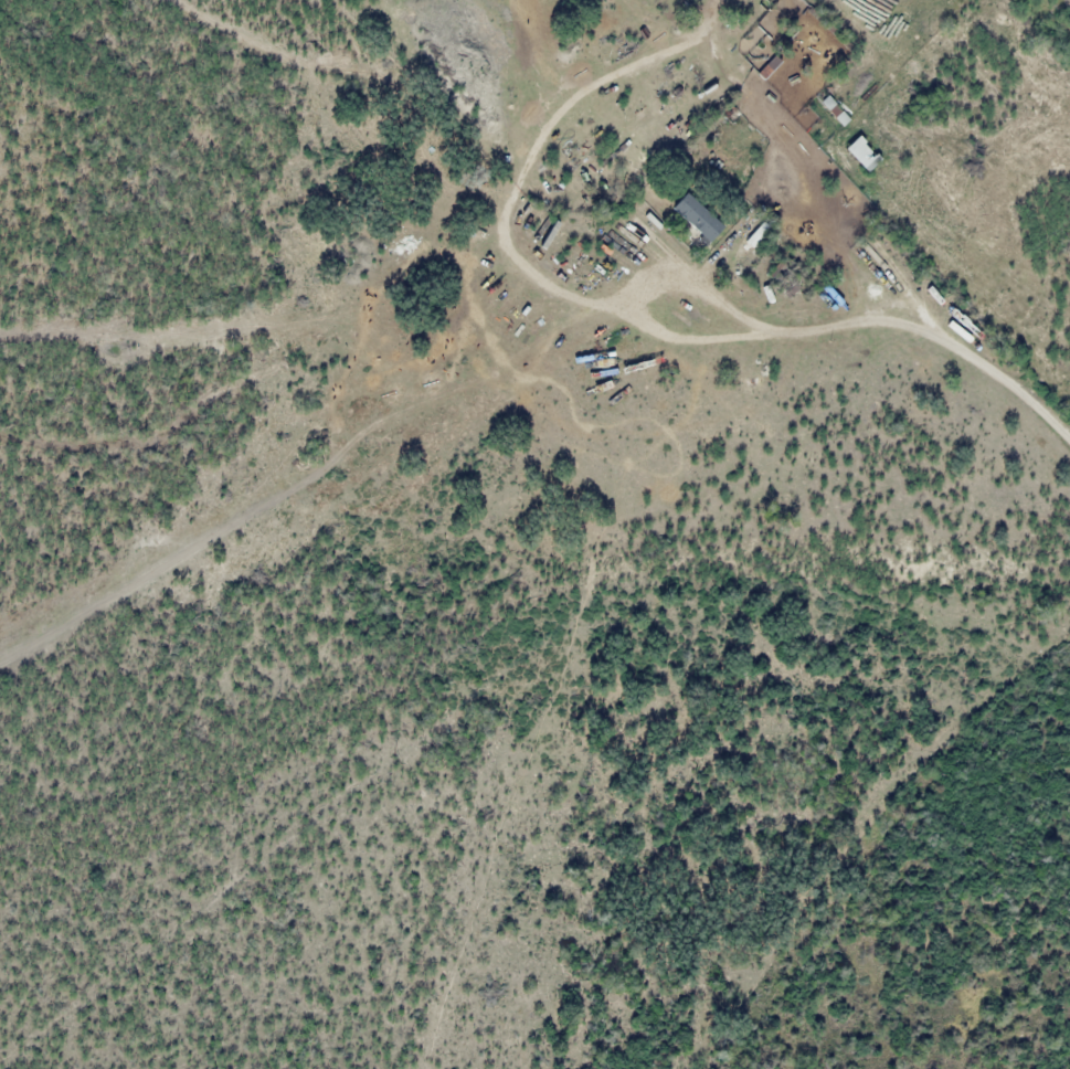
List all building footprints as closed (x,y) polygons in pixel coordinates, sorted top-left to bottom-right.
[(864,173),(878,158),(855,135),(841,149),(864,173)] [(669,207),(705,243),(721,227),(685,192),(669,207)]
